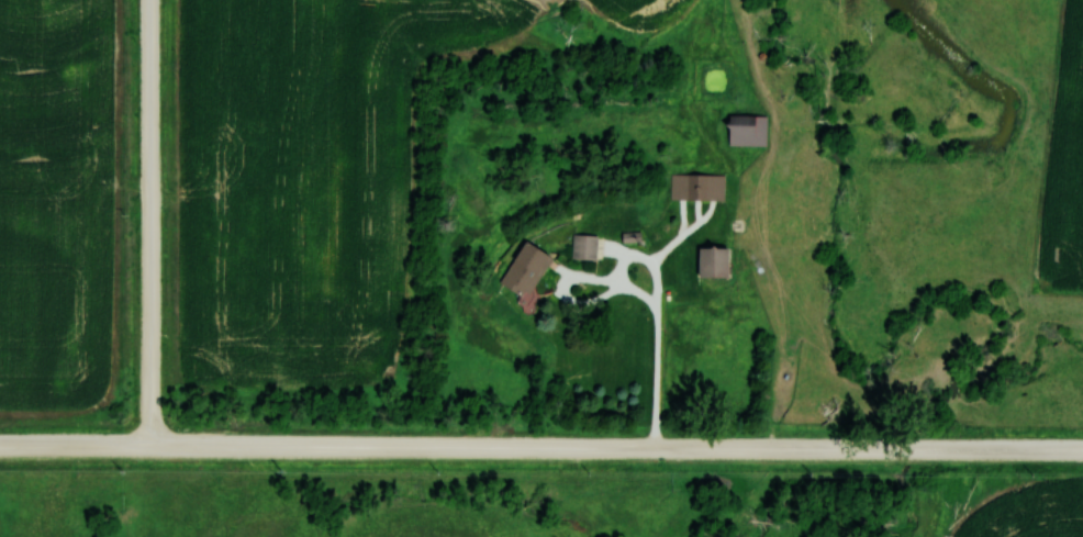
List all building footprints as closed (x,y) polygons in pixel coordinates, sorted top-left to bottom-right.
[(765,146),(765,115),(723,115),(723,146),(765,146)] [(723,175),(669,175),(669,200),(723,200),(723,175)] [(569,260),(595,260),(595,235),(569,235),(569,260)] [(527,298),(547,257),(519,242),(498,284),(527,298)] [(694,248),(694,278),(724,278),(724,248),(694,248)]
